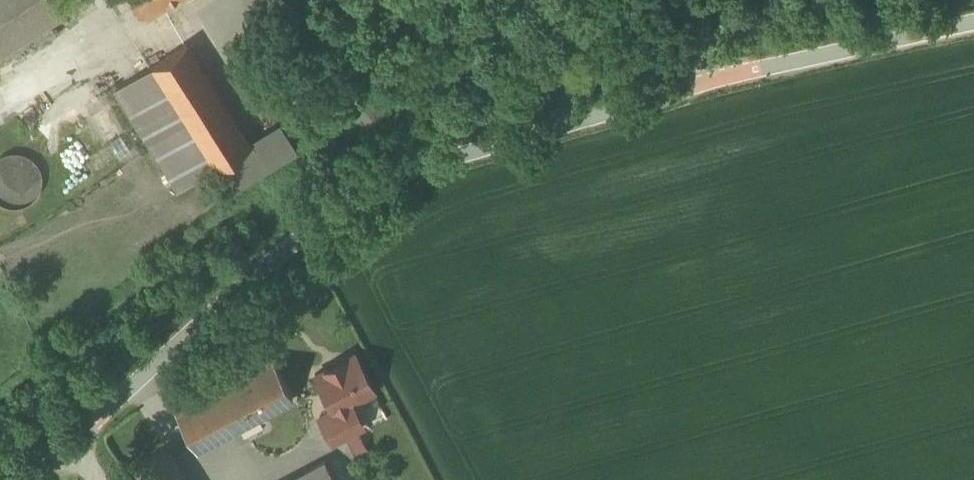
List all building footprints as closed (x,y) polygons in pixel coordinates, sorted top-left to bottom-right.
[(58,20),(46,0),(0,0),(0,55),(58,20)] [(142,18),(172,0),(131,0),(142,18)] [(243,145),(179,46),(106,92),(172,195),(209,172),(225,198),(297,152),(278,123),(243,145)] [(25,153),(16,150),(10,150),(1,153),(0,154),(0,201),(6,204),(15,204),(25,202),(33,196),(37,191),(40,182),(40,172),(37,163),(30,156),(25,153)] [(354,352),(307,375),(326,412),(316,418),(329,444),(363,427),(353,407),(376,396),(354,352)] [(267,356),(171,405),(197,455),(293,406),(267,356)] [(164,446),(128,469),(135,479),(186,479),(164,446)] [(286,479),(335,479),(325,461),(286,479)]
